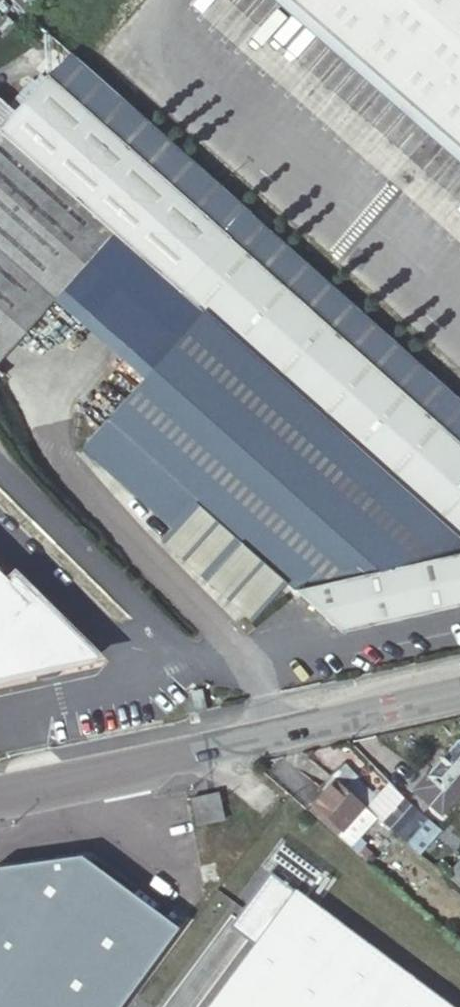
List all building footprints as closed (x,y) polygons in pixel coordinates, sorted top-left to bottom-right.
[(459,147),(459,0),(292,0),(459,147)] [(139,158),(46,75),(14,112),(0,128),(0,129),(114,232),(283,382),(459,539),(459,441),(413,399),(139,158)] [(14,112),(0,100),(0,128),(14,112)] [(114,232),(0,129),(0,361),(56,298),(114,232)] [(114,232),(56,298),(146,374),(110,419),(201,495),(295,573),(304,581),(459,547),(459,539),(114,232)] [(413,399),(459,441),(459,421),(423,388),(413,399)] [(201,495),(110,419),(85,448),(174,525),(201,495)] [(295,573),(201,495),(174,525),(164,537),(254,616),(295,573)] [(304,581),(342,629),(459,604),(459,547),(304,581)] [(0,572),(0,677),(35,669),(36,679),(46,677),(58,674),(55,665),(96,655),(14,574),(8,580),(0,572)] [(457,739),(425,775),(413,790),(442,815),(459,794),(459,741),(457,739)] [(374,816),(420,855),(440,832),(428,820),(405,800),(389,783),(376,797),(338,762),(327,773),(335,780),(374,816)] [(348,846),(374,816),(335,780),(313,804),(316,807),(310,813),(348,846)] [(223,821),(217,793),(191,799),(196,825),(223,821)] [(316,807),(313,804),(307,810),(310,813),(316,807)] [(80,853),(0,865),(0,1006),(118,1006),(178,927),(80,853)] [(446,877),(459,889),(459,860),(446,877)] [(267,871),(225,926),(255,949),(211,1006),(448,1006),(267,871)]
